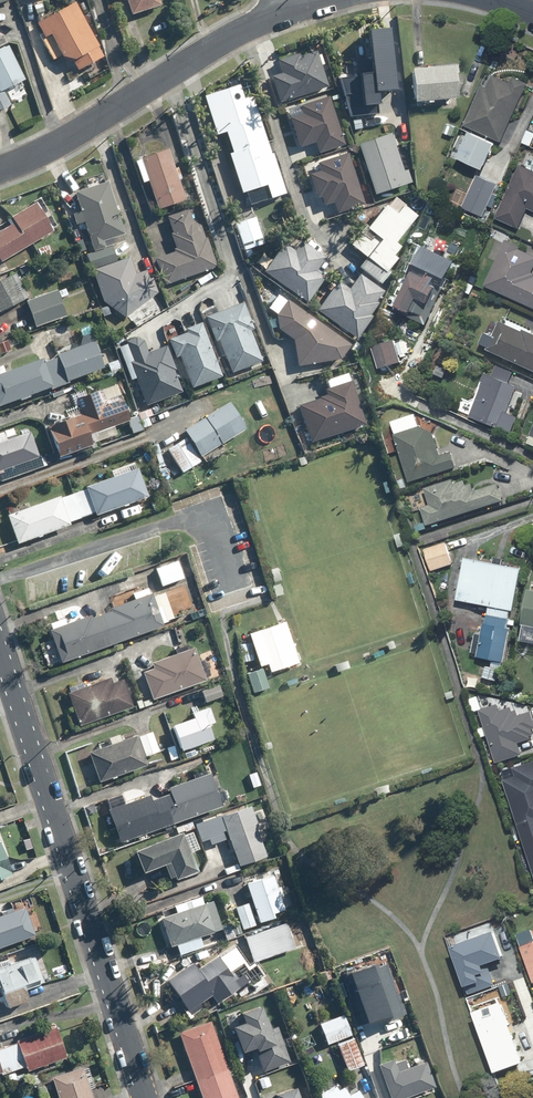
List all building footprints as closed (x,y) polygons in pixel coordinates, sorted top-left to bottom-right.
[(133,15),(161,6),(159,0),(128,0),(133,15)] [(41,4),(34,7),(37,15),(45,12),(41,4)] [(43,35),(40,37),(54,62),(62,57),(63,59),(73,62),(80,73),(105,59),(99,49),(100,48),(75,5),(38,25),(43,35)] [(340,76),(352,116),(381,113),(380,104),(382,104),(381,92),(399,90),(394,29),(372,31),(376,72),(340,76)] [(10,106),(4,93),(26,82),(9,48),(0,52),(0,112),(10,106)] [(274,76),(282,102),(330,87),(318,50),(302,55),(301,53),(280,59),(284,72),(274,76)] [(455,65),(414,68),(416,101),(428,100),(428,102),(433,102),(433,100),(458,98),(455,65)] [(475,128),(463,154),(489,166),(501,139),(504,141),(530,81),(516,74),(512,82),(496,74),(490,87),(484,84),(466,123),(475,128)] [(267,141),(261,143),(254,120),(260,118),(253,96),(211,110),(219,133),(227,131),(234,153),(231,154),(243,189),(267,181),(271,195),(283,191),(267,141)] [(318,142),(321,153),(348,145),(332,96),(303,105),(305,113),(292,117),(301,147),(318,142)] [(450,123),(446,131),(454,135),(458,127),(450,123)] [(524,141),(532,145),(532,130),(530,129),(524,141)] [(360,144),(376,194),(413,182),(409,169),(405,170),(393,133),(360,144)] [(169,149),(142,158),(159,208),(186,199),(179,179),(182,178),(178,167),(175,168),(169,149)] [(339,210),(369,201),(364,186),(361,187),(350,153),(320,162),(323,171),(311,174),(319,198),(324,196),(326,205),(336,202),(339,210)] [(499,216),(522,226),(531,207),(532,208),(532,168),(522,163),(499,216)] [(479,174),(465,206),(468,207),(465,213),(475,217),(478,211),(485,214),(500,183),(479,174)] [(76,192),(82,211),(74,214),(78,224),(85,221),(95,250),(125,240),(123,234),(125,233),(108,181),(76,192)] [(2,261),(54,230),(37,202),(12,217),(16,223),(0,232),(0,258),(2,261)] [(397,216),(386,208),(370,228),(376,233),(374,234),(370,240),(364,235),(363,233),(356,242),(354,244),(371,257),(362,268),(372,275),(380,282),(380,281),(389,271),(386,269),(395,259),(391,255),(394,252),(397,248),(391,245),(394,241),(414,216),(404,208),(397,216)] [(171,233),(177,251),(157,258),(166,284),(217,266),(207,237),(205,237),(202,227),(193,223),(189,209),(168,216),(173,233),(171,233)] [(256,216),(236,223),(245,249),(265,242),(256,216)] [(532,305),(532,276),(531,274),(532,269),(532,254),(520,248),(521,244),(507,238),(486,284),(532,305)] [(266,272),(309,301),(326,276),(318,270),(327,257),(302,240),(295,250),(286,243),(266,272)] [(49,245),(40,249),(43,256),(52,252),(49,245)] [(113,246),(87,254),(92,269),(118,260),(113,246)] [(400,307),(414,314),(413,315),(427,322),(437,303),(433,301),(439,288),(442,289),(455,261),(425,247),(414,271),(411,270),(398,298),(394,296),(390,304),(397,307),(400,300),(404,302),(400,307)] [(130,257),(93,270),(105,301),(127,317),(159,292),(153,277),(150,279),(147,270),(136,273),(130,257)] [(26,296),(13,272),(0,278),(0,309),(26,296)] [(358,275),(350,289),(336,281),(316,314),(355,338),(369,315),(384,291),(358,275)] [(476,285),(473,292),(482,296),(485,290),(476,285)] [(66,288),(59,291),(62,297),(68,295),(66,288)] [(57,289),(27,301),(36,327),(67,315),(57,289)] [(289,298),(278,314),(280,330),(295,340),(300,367),(343,359),(354,343),(289,298)] [(227,355),(233,373),(264,361),(252,330),(256,328),(246,301),(207,316),(222,357),(227,355)] [(108,306),(101,308),(104,315),(110,313),(108,306)] [(490,350),(532,369),(532,332),(526,329),(525,331),(502,321),(496,336),(490,333),(485,345),(491,347),(490,350)] [(181,355),(194,388),(224,376),(204,323),(187,329),(188,333),(170,340),(176,357),(181,355)] [(58,353),(59,357),(51,360),(60,386),(70,383),(69,380),(104,368),(92,332),(83,335),(86,343),(58,353)] [(181,392),(163,348),(146,354),(139,337),(116,347),(141,408),(181,392)] [(0,343),(0,351),(1,354),(11,350),(7,340),(0,343)] [(398,341),(375,348),(381,368),(403,362),(398,341)] [(442,360),(441,362),(451,367),(457,354),(447,350),(446,352),(441,349),(437,358),(442,360)] [(0,373),(0,403),(51,385),(52,388),(60,386),(51,360),(45,362),(43,358),(9,370),(0,373)] [(119,359),(109,363),(111,372),(122,368),(119,359)] [(436,365),(433,372),(445,378),(449,370),(440,366),(440,367),(436,365)] [(520,386),(511,383),(516,372),(497,365),(493,376),(486,374),(483,382),(485,383),(471,416),(513,433),(520,417),(509,412),(520,386)] [(324,389),(326,396),(296,406),(309,443),(366,424),(355,390),(351,380),(324,389)] [(76,398),(80,409),(68,413),(69,417),(48,425),(59,456),(91,444),(90,441),(97,438),(98,441),(116,434),(113,425),(129,419),(119,394),(105,399),(101,388),(76,398)] [(230,401),(185,430),(202,456),(247,428),(230,401)] [(149,417),(142,419),(144,427),(152,425),(149,417)] [(423,425),(397,434),(412,482),(458,467),(453,452),(443,455),(436,432),(423,425)] [(2,470),(2,468),(38,456),(29,429),(15,434),(12,427),(0,431),(0,471),(2,470)] [(186,438),(168,449),(183,473),(201,462),(186,438)] [(297,459),(299,466),(306,464),(303,457),(297,459)] [(40,458),(30,462),(32,468),(42,464),(40,458)] [(74,494),(83,517),(96,512),(97,515),(149,496),(139,468),(87,487),(88,489),(74,494)] [(408,487),(406,479),(400,481),(402,489),(408,487)] [(427,488),(432,504),(424,507),(430,525),(506,500),(501,483),(477,491),(475,483),(469,485),(467,480),(456,483),(455,479),(427,488)] [(162,499),(153,503),(155,510),(165,506),(165,508),(172,505),(167,492),(160,494),(162,499)] [(70,522),(83,517),(74,494),(61,498),(61,496),(8,515),(18,543),(71,524),(70,522)] [(403,533),(396,535),(401,547),(408,545),(403,533)] [(448,542),(426,549),(433,571),(455,564),(448,542)] [(460,600),(491,606),(489,614),(511,619),(513,610),(516,610),(525,569),(505,565),(507,559),(497,557),(496,563),(469,558),(460,600)] [(178,561),(156,568),(162,586),(184,578),(178,561)] [(278,567),(272,570),(276,582),(282,580),(278,567)] [(119,647),(117,643),(161,627),(148,588),(133,593),(135,600),(111,608),(112,611),(103,614),(116,648),(119,647)] [(52,629),(50,630),(62,663),(113,644),(114,648),(116,648),(103,614),(92,618),(91,615),(67,624),(65,618),(50,623),(52,629)] [(473,653),(481,655),(480,656),(507,662),(514,628),(509,627),(511,619),(489,614),(485,636),(477,634),(473,653)] [(286,622),(250,634),(261,666),(268,664),(271,673),(300,663),(286,622)] [(393,641),(387,643),(389,650),(395,648),(393,641)] [(240,644),(243,662),(254,661),(252,643),(240,644)] [(152,663),(154,668),(143,673),(153,699),(207,680),(195,647),(152,663)] [(373,650),(359,655),(361,660),(375,655),(373,650)] [(348,662),(335,666),(337,673),(350,668),(348,662)] [(486,677),(499,681),(504,664),(497,662),(495,668),(489,667),(486,677)] [(247,674),(253,693),(269,688),(263,669),(247,674)] [(70,692),(69,693),(80,725),(133,706),(124,680),(112,684),(111,678),(86,687),(84,682),(69,687),(70,692)] [(220,685),(203,692),(207,702),(223,696),(220,685)] [(455,691),(448,693),(450,699),(457,697),(455,691)] [(494,763),(520,755),(516,744),(530,739),(528,735),(532,734),(531,729),(532,728),(532,724),(529,712),(517,716),(515,710),(511,711),(509,707),(498,710),(495,703),(477,709),(494,763)] [(210,707),(192,714),(194,718),(174,725),(183,750),(215,739),(211,727),(212,724),(215,723),(210,707)] [(152,733),(140,737),(146,757),(159,752),(152,733)] [(109,741),(99,745),(101,749),(90,753),(100,781),(147,765),(137,736),(122,741),(120,735),(109,739),(109,741)] [(270,742),(264,744),(266,750),(273,748),(270,742)] [(512,768),(515,776),(501,781),(532,877),(532,761),(512,768)] [(170,788),(172,794),(162,797),(171,825),(223,806),(221,802),(226,800),(223,792),(218,793),(211,773),(207,774),(206,770),(194,775),(195,779),(170,788)] [(256,773),(249,775),(253,788),(261,786),(256,773)] [(388,784),(375,788),(377,795),(390,791),(388,784)] [(123,800),(125,800),(123,793),(111,798),(114,804),(111,805),(113,809),(109,810),(121,843),(171,825),(162,797),(152,801),(150,795),(125,805),(123,800)] [(257,827),(259,826),(252,807),(225,816),(224,814),(196,824),(203,842),(211,839),(213,844),(227,839),(223,830),(227,829),(240,866),(267,856),(257,827)] [(192,822),(184,826),(186,832),(194,828),(192,822)] [(142,870),(168,860),(175,877),(195,869),(181,831),(134,850),(142,870)] [(11,882),(0,853),(0,886),(11,882)] [(247,884),(260,922),(275,917),(274,913),(285,909),(280,897),(284,896),(281,887),(277,888),(273,876),(264,879),(262,873),(247,878),(249,884),(247,884)] [(213,901),(162,918),(172,947),(223,930),(213,901)] [(257,925),(249,903),(236,908),(244,930),(257,925)] [(7,914),(3,915),(2,912),(0,912),(0,948),(36,935),(26,907),(13,911),(12,909),(6,911),(7,914)] [(287,923),(245,938),(253,963),(296,948),(296,949),(301,948),(300,943),(294,945),(287,923)] [(519,935),(532,972),(532,929),(519,935)] [(464,987),(467,995),(494,985),(487,963),(500,959),(491,932),(448,947),(462,987),(464,987)] [(1,994),(3,999),(6,1007),(28,999),(24,988),(43,981),(34,956),(9,964),(0,967),(0,991),(1,994)] [(218,1003),(248,981),(243,974),(245,973),(235,959),(226,966),(219,956),(199,970),(194,963),(169,981),(192,1015),(201,1008),(199,1004),(213,995),(218,1003)] [(369,1024),(388,1018),(388,1021),(408,1014),(404,1002),(401,1003),(387,965),(380,968),(379,965),(352,974),(369,1024)] [(243,992),(235,994),(238,1002),(245,1000),(243,992)] [(477,1011),(500,1071),(526,1061),(504,1001),(502,1002),(500,997),(477,1005),(479,1011),(477,1011)] [(287,1061),(275,1024),(267,1027),(260,1004),(234,1013),(238,1024),(231,1026),(239,1051),(249,1048),(250,1051),(254,1049),(261,1070),(287,1061)] [(344,1015),(321,1024),(328,1044),(352,1035),(344,1015)] [(18,1043),(6,1047),(14,1071),(27,1066),(29,1070),(66,1057),(54,1023),(43,1027),(45,1032),(17,1041),(18,1043)] [(211,1023),(180,1034),(197,1082),(228,1070),(211,1023)] [(354,1038),(338,1044),(348,1071),(364,1065),(354,1038)] [(6,1047),(0,1049),(0,1074),(1,1073),(2,1075),(14,1071),(6,1047)] [(379,1065),(391,1097),(406,1097),(436,1087),(427,1063),(408,1070),(404,1059),(395,1063),(394,1059),(379,1065)] [(96,1087),(90,1070),(85,1072),(83,1068),(52,1078),(59,1097),(94,1097),(91,1089),(96,1087)] [(230,1076),(238,1074),(235,1068),(228,1070),(197,1082),(203,1097),(238,1097),(230,1076)] [(32,1076),(35,1085),(42,1082),(39,1074),(32,1076)] [(280,1097),(278,1097),(305,1097),(297,1076),(276,1083),(280,1097)] [(321,1095),(323,1097),(364,1097),(359,1090),(350,1096),(344,1087),(339,1090),(336,1085),(321,1095)]
